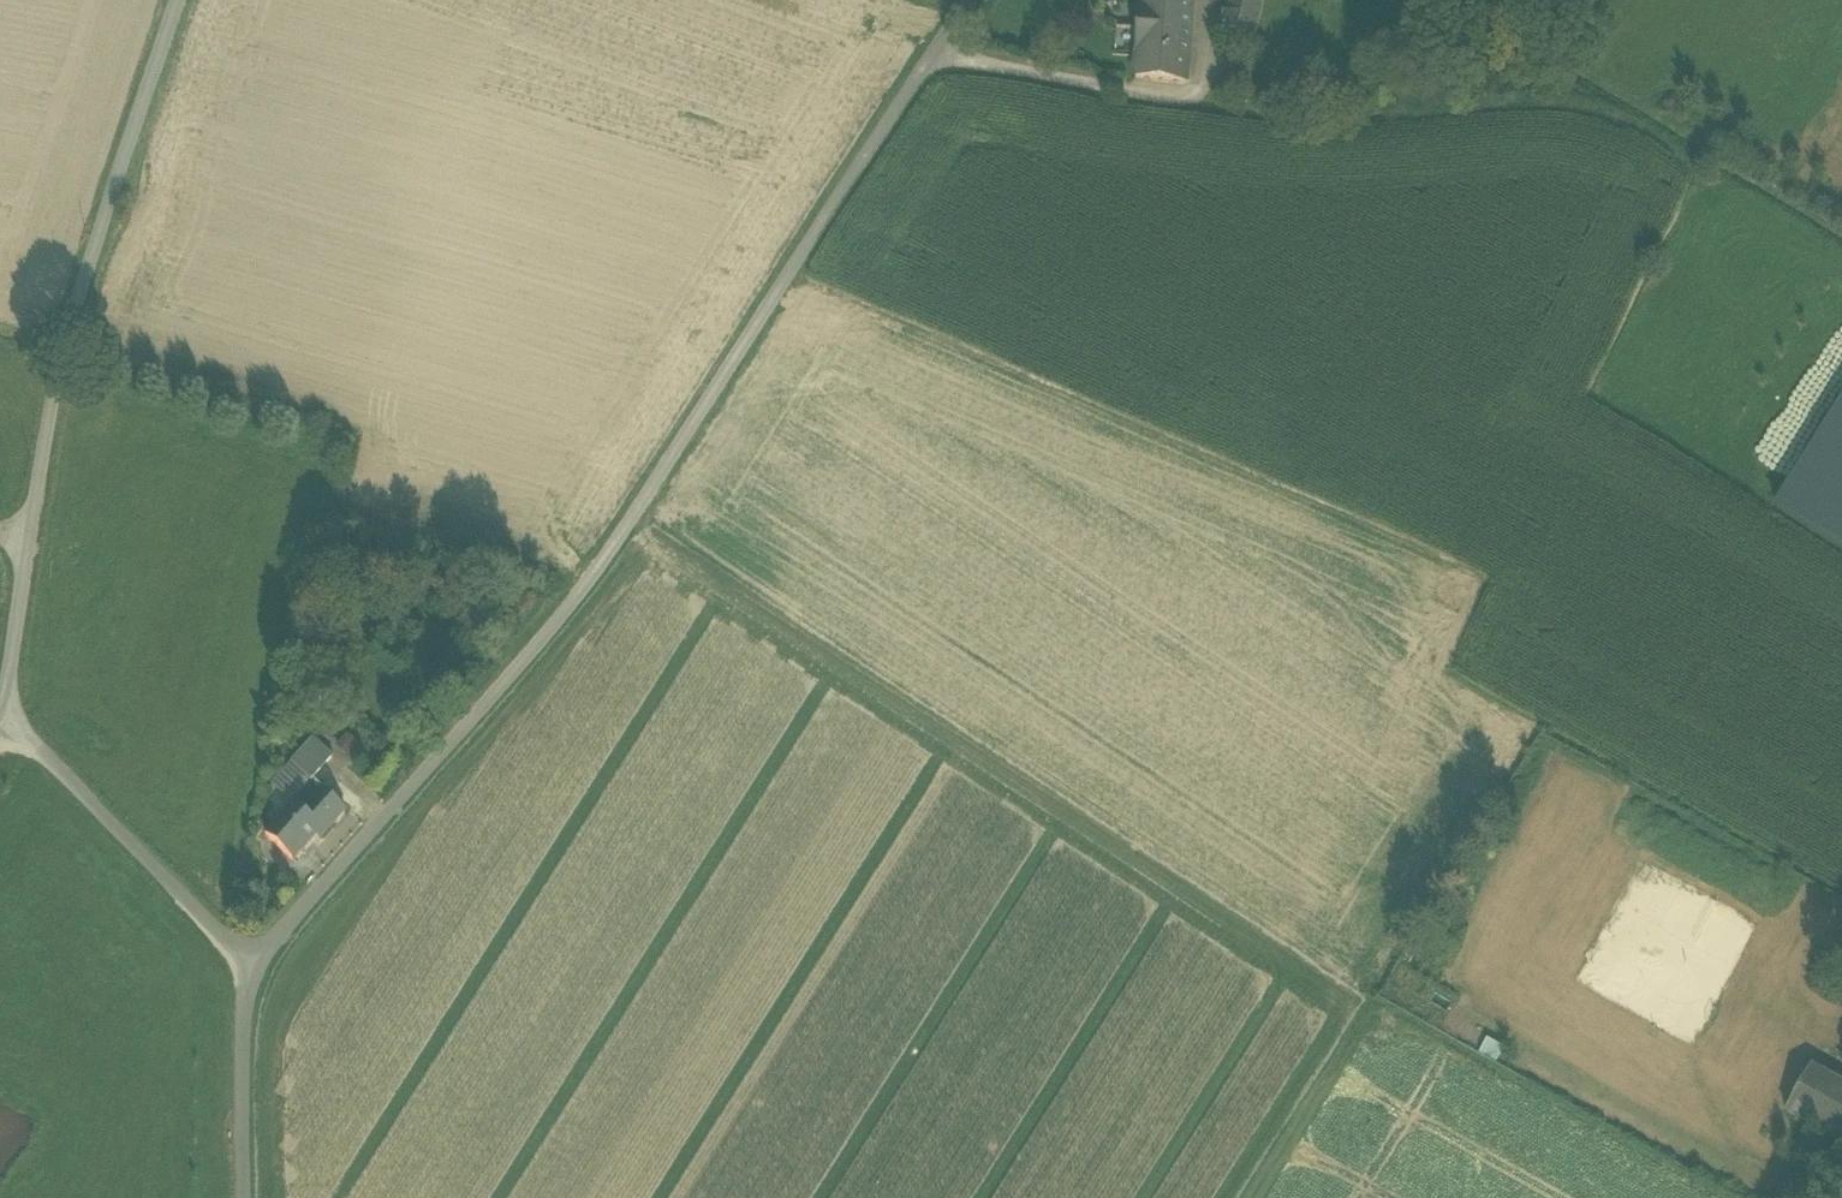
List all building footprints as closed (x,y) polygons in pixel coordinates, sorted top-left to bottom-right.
[(1182,80),(1188,1),(1184,1),(1185,0),(1147,0),(1140,76),(1182,80)] [(1264,0),(1229,0),(1222,32),(1256,39),(1264,0)] [(1774,510),(1841,554),(1841,402),(1774,510)] [(292,763),(312,781),(334,757),(314,739),(292,763)] [(291,803),(312,781),(292,763),(272,785),(291,803)] [(267,838),(293,862),(316,837),(321,832),(325,835),(346,811),(324,791),(304,813),(296,806),(267,838)] [(325,835),(321,832),(316,837),(320,840),(325,835)] [(1811,1069),(1786,1113),(1841,1145),(1841,1086),(1811,1069)]
